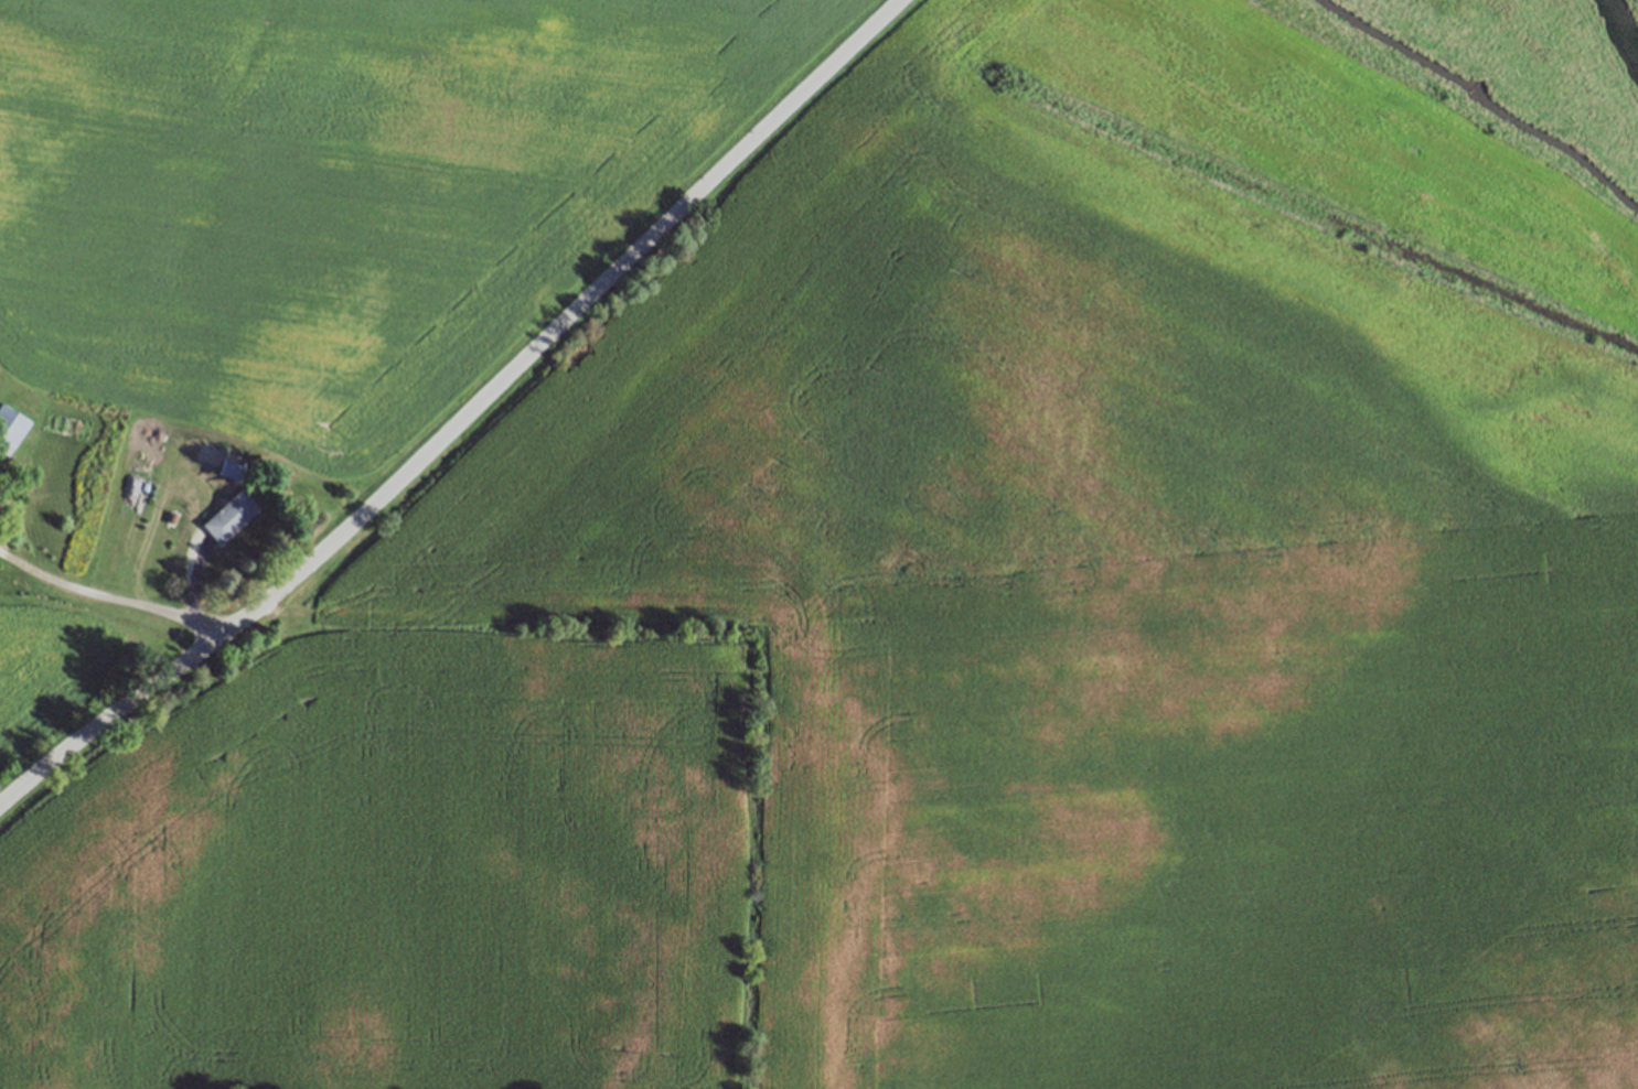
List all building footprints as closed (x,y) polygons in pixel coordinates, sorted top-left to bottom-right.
[(8,456),(0,451),(0,404),(1,402),(31,422),(8,456)] [(242,488),(259,507),(222,542),(204,522),(242,488)]
